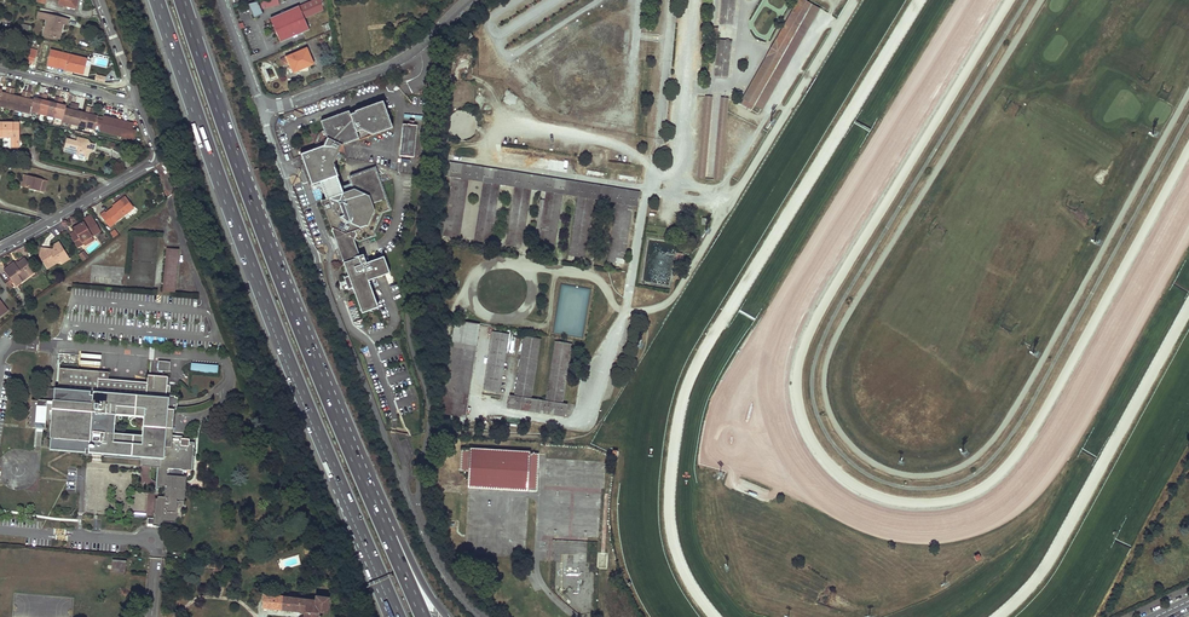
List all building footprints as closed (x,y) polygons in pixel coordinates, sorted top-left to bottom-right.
[(59,1),(58,5),(68,7),(68,6),(70,6),(71,8),(76,9),(78,0),(54,0),(59,1)] [(279,5),(278,0),(266,0),(261,1),(263,10),(279,5)] [(269,19),(279,42),(308,29),(303,18),(322,10),(320,0),(311,0),(298,6),(269,19)] [(720,24),(731,25),(733,0),(723,0),(720,24)] [(769,51),(775,55),(803,7),(808,10),(757,98),(763,102),(759,107),(761,109),(818,8),(803,0),(798,0),(769,51)] [(257,5),(249,8),(253,18),(261,15),(257,5)] [(746,93),(742,98),(759,107),(763,102),(757,98),(808,10),(803,7),(775,55),(769,51),(768,51),(744,92),(746,93)] [(44,13),(42,19),(47,20),(44,35),(58,39),(61,30),(62,30),(64,24),(68,25),(69,20),(44,13)] [(321,26),(324,33),(331,30),(328,23),(321,26)] [(464,25),(460,28),(467,39),(472,37),(464,25)] [(729,40),(719,39),(715,76),(726,77),(729,40)] [(306,48),(286,57),(293,72),(312,64),(309,59),(310,58),(306,48)] [(30,49),(26,63),(33,65),(37,50),(30,49)] [(83,74),(87,59),(51,50),(48,63),(66,68),(66,70),(83,74)] [(0,99),(0,106),(6,108),(11,89),(7,87),(6,94),(2,92),(0,99)] [(11,89),(6,108),(14,110),(18,96),(14,96),(15,89),(11,89)] [(18,96),(14,110),(22,112),(27,92),(23,91),(21,97),(18,96)] [(27,92),(22,112),(30,114),(31,112),(34,100),(30,99),(31,93),(27,92)] [(34,98),(34,100),(31,112),(39,114),(44,94),(39,93),(38,99),(34,98)] [(44,94),(39,114),(47,116),(50,102),(46,101),(48,95),(44,94)] [(711,97),(705,96),(697,177),(703,178),(711,97)] [(50,102),(47,116),(55,118),(60,98),(55,97),(54,103),(50,102)] [(727,98),(721,97),(713,179),(719,179),(727,98)] [(60,98),(55,118),(63,120),(66,108),(66,106),(62,105),(64,99),(60,98)] [(315,148),(299,153),(311,185),(320,182),(326,199),(321,200),(330,227),(352,237),(359,240),(374,235),(372,230),(380,213),(389,209),(379,183),(374,168),(348,177),(352,189),(342,193),(336,176),(337,176),(333,162),(341,145),(342,144),(358,139),(355,132),(361,130),(372,135),(391,127),(382,101),(354,111),(354,112),(349,114),(348,111),(320,121),(323,130),(318,132),(313,142),(315,148)] [(71,103),(70,109),(66,108),(63,120),(62,122),(70,124),(75,104),(71,103)] [(75,104),(70,124),(78,126),(82,112),(78,111),(79,105),(75,104)] [(86,128),(91,108),(87,107),(85,113),(82,112),(78,126),(86,128)] [(91,108),(86,128),(94,130),(96,124),(97,119),(98,116),(94,115),(95,109),(91,108)] [(102,125),(100,131),(134,139),(136,131),(132,130),(133,124),(129,123),(129,124),(123,123),(123,121),(104,116),(104,118),(103,121),(97,119),(96,124),(102,125)] [(12,137),(12,143),(19,143),(19,137),(20,137),(20,123),(0,123),(0,137),(12,137)] [(417,126),(402,125),(400,157),(415,158),(417,126)] [(87,159),(88,152),(86,151),(86,148),(89,149),(93,150),(95,145),(88,143),(88,141),(78,138),(77,142),(67,139),(65,150),(70,151),(70,153),(74,154),(82,156),(81,158),(87,159)] [(448,163),(446,174),(473,178),(475,167),(448,163)] [(480,168),(478,179),(505,183),(506,172),(504,172),(480,168)] [(511,173),(510,184),(536,188),(537,177),(511,173)] [(44,192),(47,181),(28,176),(25,188),(44,192)] [(454,177),(445,236),(450,237),(456,238),(465,179),(454,177)] [(542,178),(541,189),(567,193),(569,182),(542,178)] [(486,183),(477,241),(483,242),(488,243),(497,184),(486,183)] [(574,183),(572,194),(603,199),(604,188),(597,187),(574,183)] [(517,187),(508,246),(514,247),(518,247),(527,188),(517,187)] [(609,189),(608,199),(638,204),(639,193),(609,189)] [(320,190),(313,192),(316,200),(323,198),(320,190)] [(548,192),(539,251),(545,252),(550,252),(559,194),(548,192)] [(134,208),(125,196),(121,200),(122,201),(114,208),(106,213),(114,223),(134,208)] [(580,197),(571,255),(576,256),(581,257),(591,199),(580,197)] [(619,203),(610,261),(615,262),(620,263),(629,205),(619,203)] [(91,216),(82,221),(84,223),(84,224),(93,219),(91,216)] [(77,233),(72,236),(78,247),(84,244),(83,242),(100,231),(93,219),(84,224),(84,223),(74,228),(76,231),(77,233)] [(356,249),(352,237),(330,227),(338,250),(343,263),(358,257),(357,256),(359,255),(356,249)] [(115,229),(108,234),(112,239),(118,234),(115,229)] [(42,257),(42,260),(47,269),(56,264),(56,262),(55,259),(59,257),(61,260),(62,261),(65,262),(70,259),(65,250),(62,249),(62,247),(59,242),(55,245),(54,250),(54,251),(51,252),(49,252),(49,249),(41,248),(39,256),(42,257)] [(174,292),(178,249),(167,248),(163,290),(174,292)] [(83,262),(89,257),(84,251),(78,255),(83,262)] [(357,256),(358,257),(343,263),(348,275),(343,277),(347,289),(352,287),(362,313),(378,307),(368,280),(388,273),(383,256),(366,262),(363,254),(359,255),(357,256)] [(5,270),(17,286),(22,281),(21,280),(28,274),(25,270),(30,267),(24,259),(19,263),(16,265),(14,264),(14,263),(5,270)] [(21,280),(22,281),(35,272),(30,267),(25,270),(28,274),(21,280)] [(71,295),(77,297),(78,294),(83,295),(84,290),(73,288),(71,295)] [(454,320),(451,340),(476,344),(479,323),(454,320)] [(495,331),(486,390),(496,392),(506,333),(500,332),(495,331)] [(526,336),(517,395),(527,397),(537,338),(537,337),(532,337),(526,336)] [(451,340),(440,413),(464,417),(476,344),(451,340)] [(558,341),(548,400),(559,402),(569,343),(563,342),(558,341)] [(170,369),(171,362),(159,361),(158,370),(169,371),(169,369),(170,369)] [(218,365),(191,363),(191,372),(218,374),(218,365)] [(167,385),(168,376),(148,375),(147,382),(147,384),(108,381),(108,379),(109,372),(60,368),(57,399),(53,399),(53,403),(48,403),(48,401),(32,399),(31,406),(29,410),(31,411),(29,415),(31,416),(29,420),(30,421),(28,425),(31,427),(46,428),(47,419),(51,419),(50,438),(54,438),(54,446),(141,454),(141,466),(157,468),(160,468),(159,477),(156,477),(156,486),(165,487),(166,478),(181,478),(181,470),(187,471),(187,470),(192,470),(193,456),(194,451),(193,451),(193,448),(194,448),(194,445),(189,444),(189,438),(182,438),(182,435),(177,435),(177,438),(172,437),(172,435),(174,409),(175,405),(177,406),(177,397),(175,397),(175,395),(171,395),(169,393),(169,386),(167,385)] [(509,397),(507,407),(533,411),(535,401),(509,397)] [(540,401),(538,412),(565,416),(567,406),(540,401)] [(439,419),(463,423),(464,417),(440,413),(439,419)] [(536,490),(538,452),(461,448),(459,471),(467,471),(467,486),(536,490)] [(181,478),(166,478),(165,487),(186,488),(187,479),(181,478)] [(186,491),(186,488),(165,487),(164,490),(165,490),(165,495),(167,495),(167,497),(157,496),(156,511),(159,511),(159,513),(153,513),(152,518),(150,518),(149,523),(154,523),(154,527),(160,527),(160,526),(162,526),(163,521),(175,522),(175,520),(176,520),(176,512),(177,501),(179,501),(179,500),(184,500),(184,499),(185,499),(186,493),(184,493),(184,491),(186,491)] [(527,529),(527,520),(519,519),(518,528),(527,529)] [(599,543),(600,534),(591,534),(590,543),(599,543)] [(478,543),(478,535),(468,535),(468,543),(478,543)] [(551,553),(551,562),(560,562),(561,553),(551,553)] [(126,561),(113,560),(112,571),(126,572),(126,561)] [(553,584),(563,584),(563,575),(553,574),(553,584)] [(329,597),(316,596),(315,600),(303,599),(304,595),(299,595),(298,598),(264,594),(262,608),(305,612),(304,616),(318,616),(318,612),(327,613),(329,597)]
